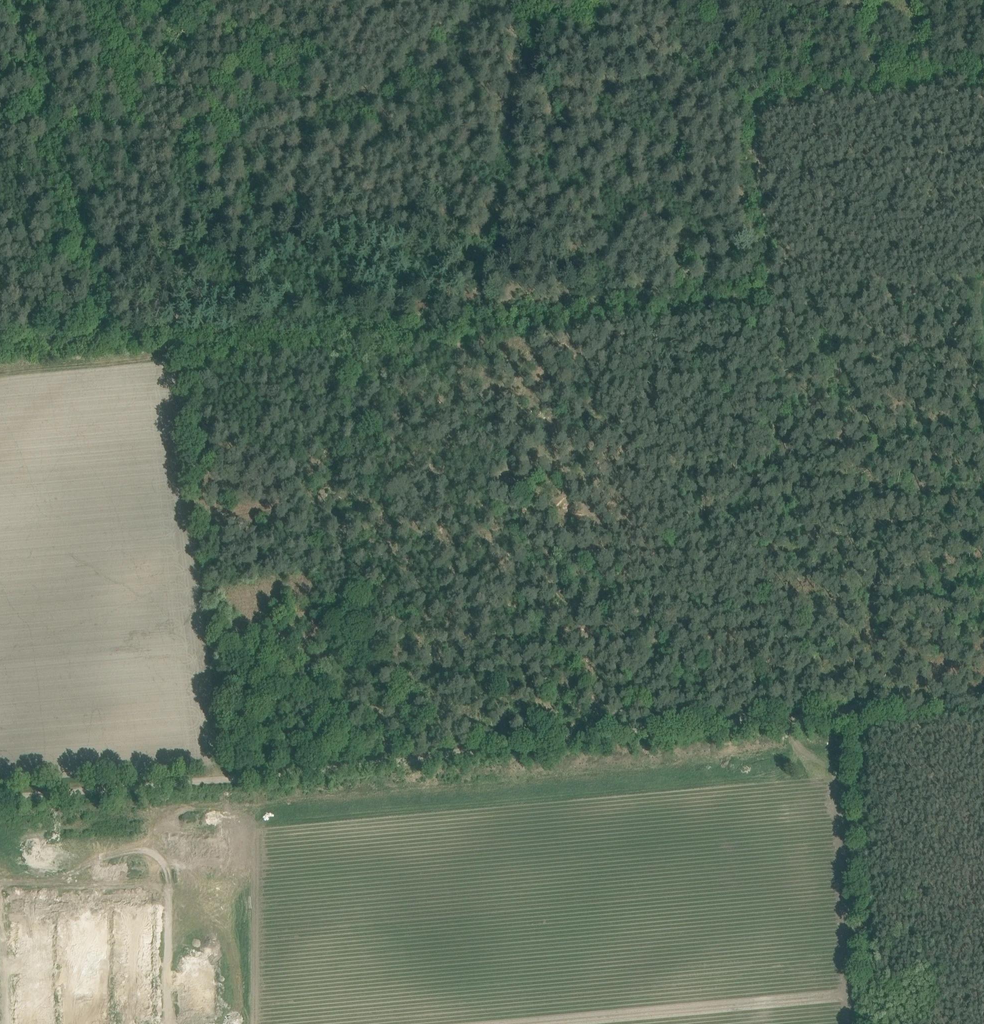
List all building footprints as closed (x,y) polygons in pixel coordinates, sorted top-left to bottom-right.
[(154,1020),(153,901),(119,901),(120,1021),(154,1020)] [(110,907),(67,907),(67,1023),(110,1023),(110,907)] [(55,912),(22,912),(21,1023),(55,1023),(55,912)]
